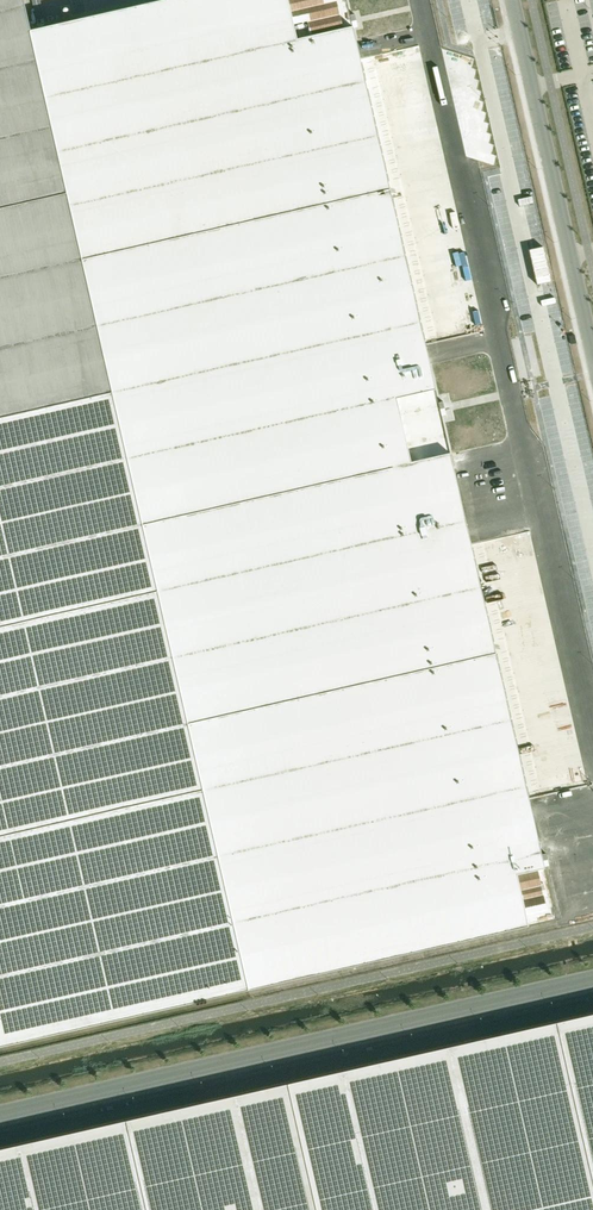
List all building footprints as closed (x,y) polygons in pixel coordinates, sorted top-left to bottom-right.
[(70,204),(30,31),(31,31),(31,30),(24,0),(0,0),(0,220),(70,204)] [(30,31),(70,204),(82,259),(389,189),(353,28),(350,15),(346,0),(164,0),(31,30),(31,31),(30,31)] [(389,189),(82,259),(112,392),(142,524),(450,454),(441,416),(438,402),(389,189)] [(0,220),(0,417),(112,392),(82,259),(70,204),(0,220)] [(157,591),(142,524),(112,392),(0,417),(0,627),(157,591)] [(450,454),(142,524),(157,591),(187,722),(495,652),(450,454)] [(0,627),(0,835),(202,789),(187,722),(157,591),(0,627)] [(495,652),(187,722),(202,789),(248,988),(248,989),(556,918),(544,866),(541,854),(495,652)] [(0,835),(0,1045),(248,989),(248,988),(202,789),(0,835)] [(592,1184),(592,1013),(556,1021),(592,1184)] [(315,1209),(592,1209),(592,1184),(556,1021),(286,1083),(315,1209)] [(286,1083),(130,1118),(150,1209),(315,1209),(286,1083)] [(130,1118),(0,1148),(0,1209),(150,1209),(130,1118)]
